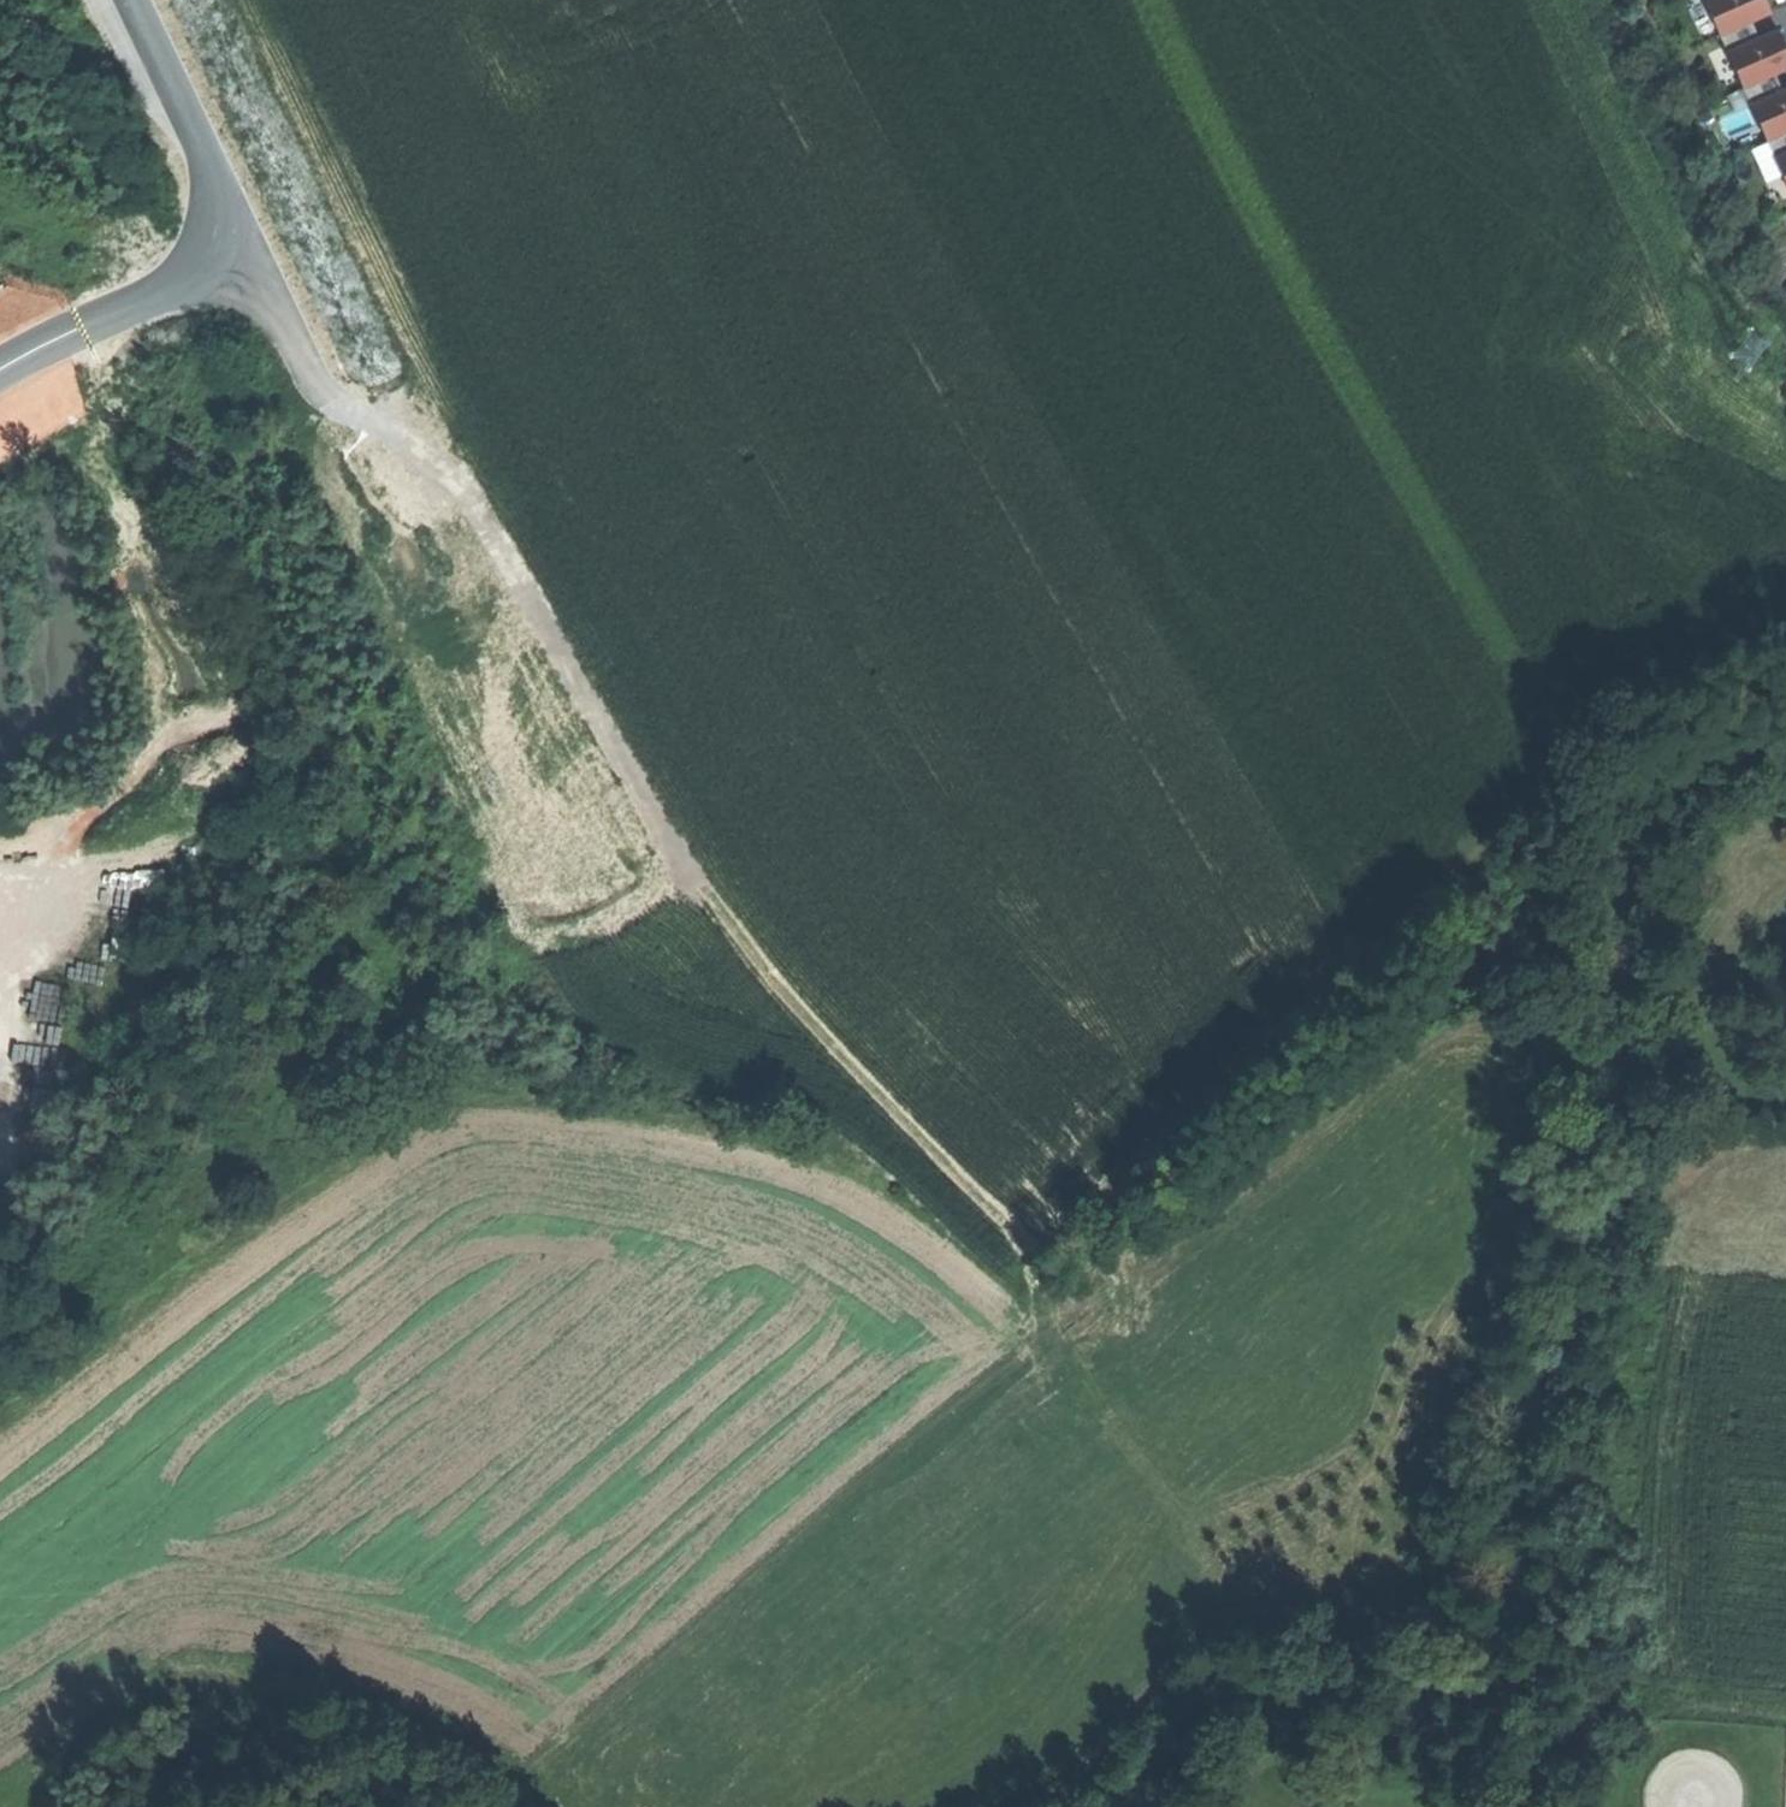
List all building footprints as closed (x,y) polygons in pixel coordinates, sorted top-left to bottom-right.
[(1720,34),(1751,20),(1771,12),(1765,0),(1704,0),(1720,34)] [(1759,38),(1751,20),(1720,34),(1743,87),(1775,73),(1785,68),(1785,46),(1779,29),(1759,38)] [(1783,91),(1775,73),(1743,87),(1767,140),(1785,131),(1785,89),(1783,91)] [(1785,182),(1785,131),(1767,140),(1785,182)]
